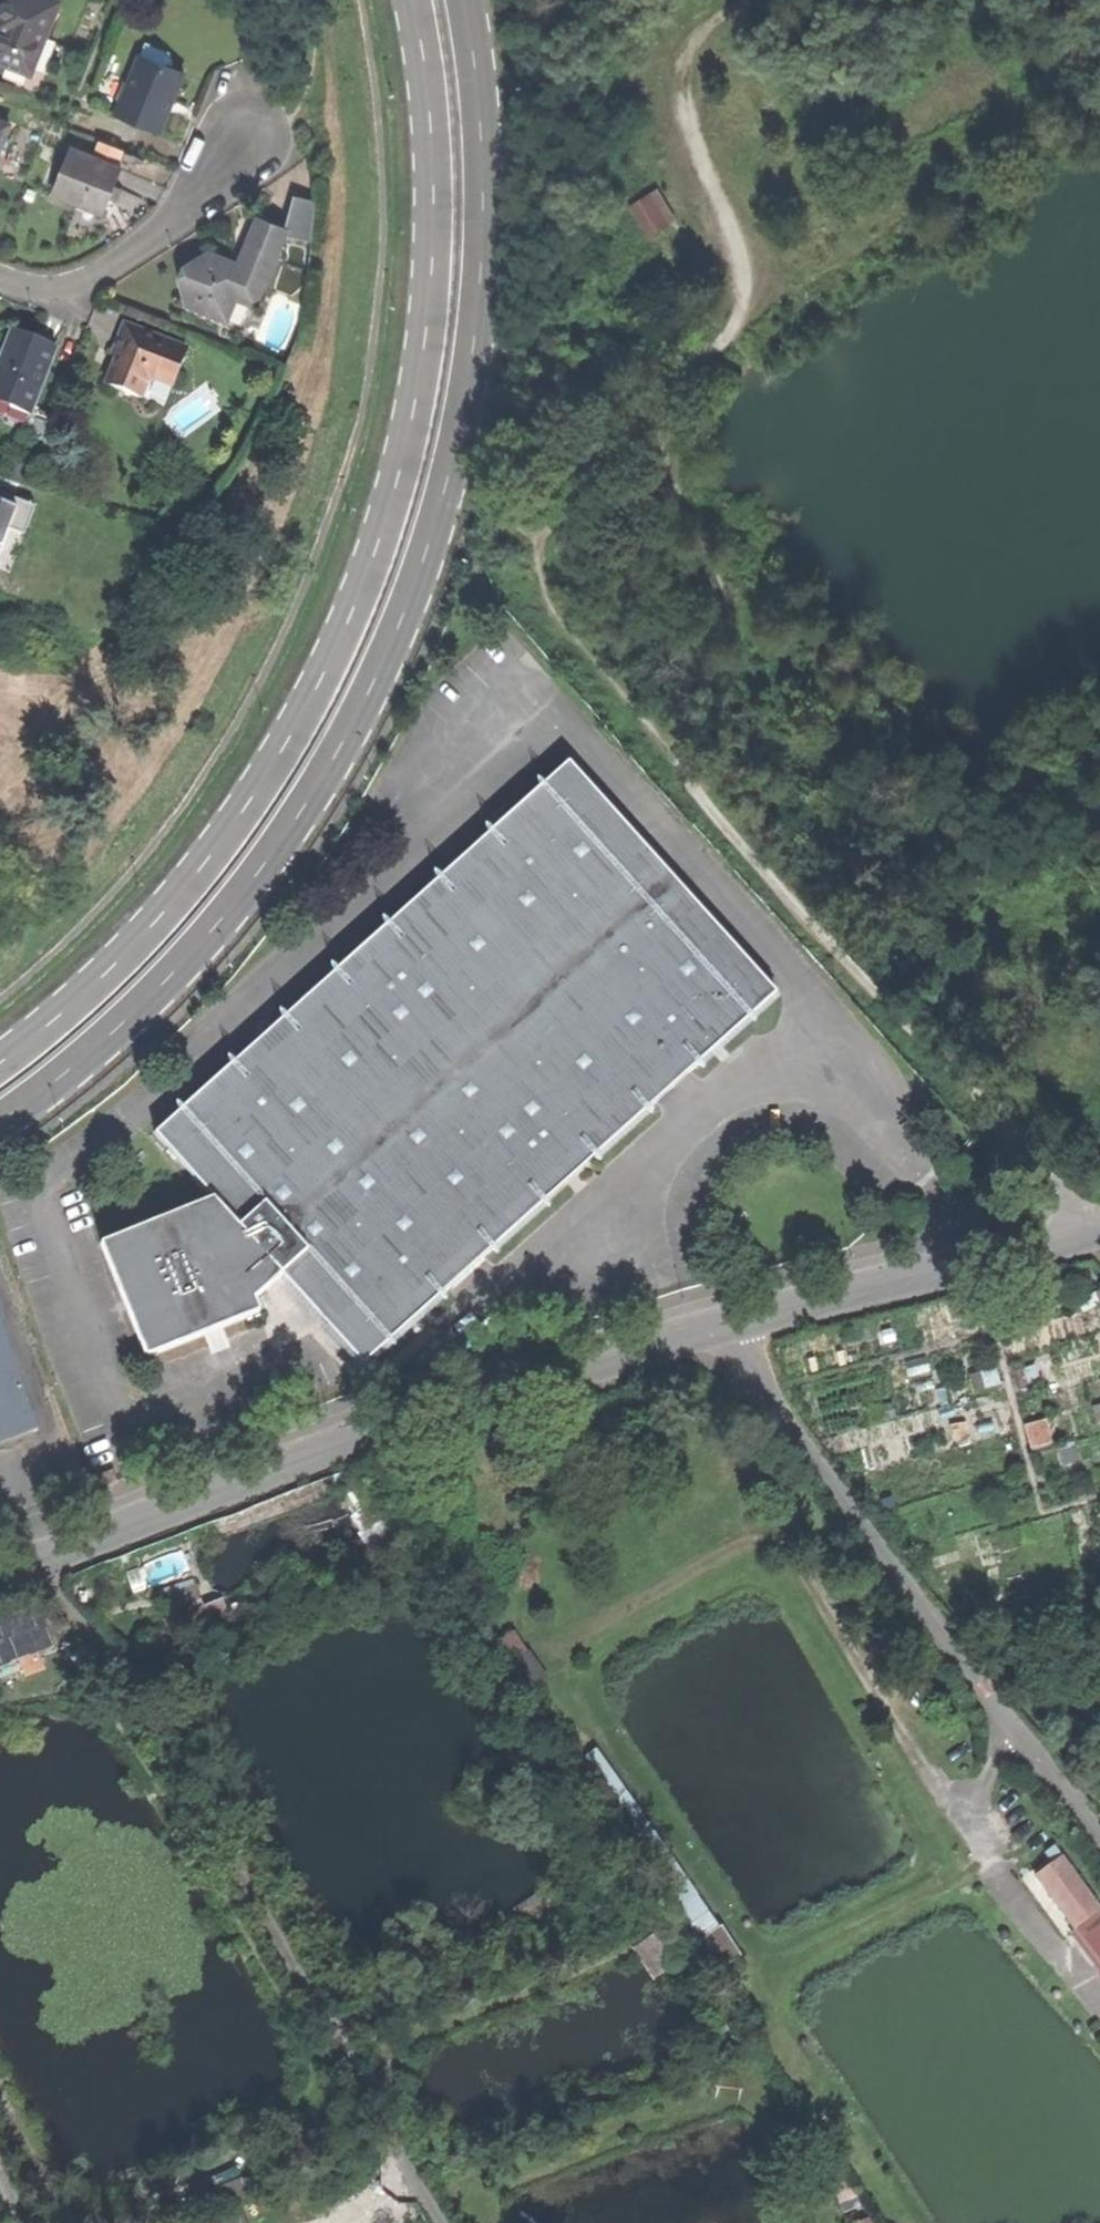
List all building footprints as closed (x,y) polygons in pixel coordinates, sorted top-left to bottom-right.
[(2,6),(0,12),(0,33),(2,34),(0,38),(0,58),(35,71),(60,0),(4,0),(2,6)] [(118,107),(163,124),(172,101),(184,68),(162,60),(159,67),(136,59),(118,107)] [(0,115),(0,144),(9,119),(0,115)] [(54,189),(106,210),(114,188),(123,165),(71,145),(54,189)] [(641,189),(660,223),(682,210),(662,177),(641,189)] [(296,192),(283,228),(305,236),(318,200),(296,192)] [(283,228),(256,218),(240,260),(209,249),(197,255),(187,260),(182,273),(188,299),(227,313),(235,291),(257,299),(283,228)] [(142,326),(124,320),(114,349),(118,350),(107,380),(147,394),(155,372),(173,379),(187,343),(142,326)] [(11,327),(0,354),(0,390),(13,395),(10,403),(31,411),(57,345),(32,336),(11,327)] [(10,403),(13,395),(0,390),(0,399),(10,403)] [(3,568),(32,502),(0,489),(0,566),(3,568)] [(282,1275),(365,1367),(547,1203),(548,1179),(574,1156),(597,1158),(780,993),(571,761),(387,926),(387,951),(362,973),(338,970),(156,1134),(215,1201),(282,1275)] [(255,1299),(282,1275),(215,1201),(104,1245),(149,1358),(261,1313),(255,1299)] [(45,1430),(0,1298),(0,1444),(45,1430)] [(15,1650),(19,1659),(54,1645),(37,1604),(0,1619),(0,1656),(15,1650)] [(169,1622),(174,1634),(214,1620),(209,1608),(169,1622)] [(493,1647),(508,1670),(525,1658),(511,1636),(493,1647)] [(596,1752),(577,1766),(689,1930),(709,1916),(596,1752)] [(1034,1877),(1073,1931),(1099,1911),(1060,1858),(1034,1877)] [(521,1919),(538,1945),(577,1920),(561,1894),(521,1919)] [(658,1938),(676,1965),(682,1961),(689,1956),(695,1952),(677,1926),(658,1938)] [(719,1932),(701,1943),(720,1971),(738,1959),(719,1932)] [(645,1948),(642,1960),(656,1980),(676,1965),(658,1938),(645,1948)] [(694,1964),(689,1956),(682,1961),(687,1969),(694,1964)] [(182,2222),(185,2222),(249,2197),(242,2181),(176,2209),(182,2222)] [(142,2222),(147,2222),(163,2216),(158,2205),(138,2213),(142,2222)]
